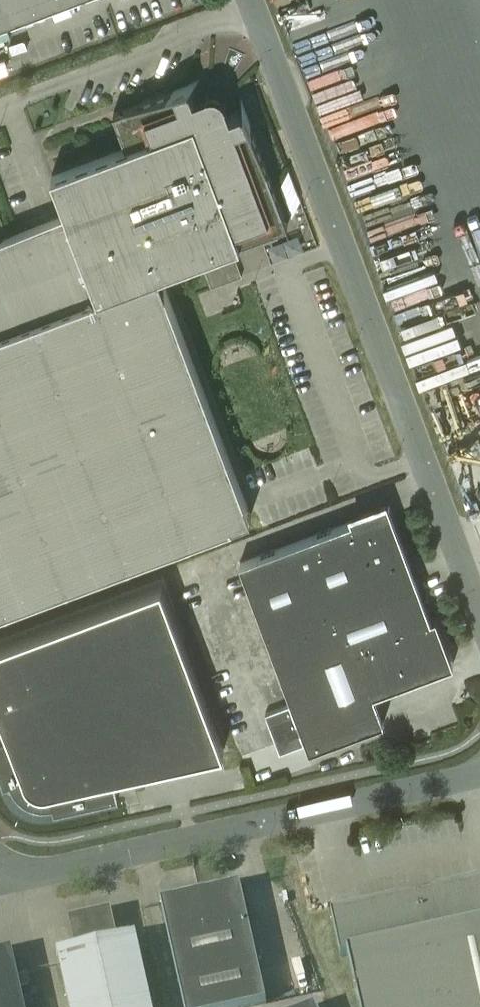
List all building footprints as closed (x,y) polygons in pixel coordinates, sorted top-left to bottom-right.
[(73,0),(0,0),(0,27),(73,0)] [(241,98),(239,99),(244,111),(232,115),(227,101),(225,99),(223,97),(221,96),(219,95),(216,94),(213,93),(211,93),(208,93),(194,98),(190,87),(202,82),(201,80),(114,113),(127,147),(53,175),(67,214),(0,239),(0,612),(252,517),(161,274),(289,226),(241,98)] [(310,750),(385,723),(375,695),(454,665),(437,618),(432,619),(390,508),(240,563),(300,723),(296,724),(289,706),(266,714),(281,752),(304,744),(300,734),(304,733),(310,750)] [(162,584),(0,645),(0,709),(9,734),(0,738),(0,771),(5,785),(11,782),(13,786),(15,789),(17,792),(19,795),(22,797),(25,799),(28,801),(31,803),(33,804),(37,805),(38,805),(42,806),(44,806),(48,806),(51,805),(53,805),(55,811),(120,797),(115,775),(225,751),(162,584)] [(332,917),(342,960),(349,959),(360,1006),(479,1006),(479,883),(332,917)] [(267,1006),(241,887),(213,893),(210,885),(199,890),(201,896),(161,905),(184,1006),(261,1006),(267,1006)] [(136,939),(116,943),(111,916),(71,925),(77,953),(58,957),(69,1006),(151,1006),(136,939)] [(13,954),(0,957),(0,1006),(25,1006),(13,954)]
